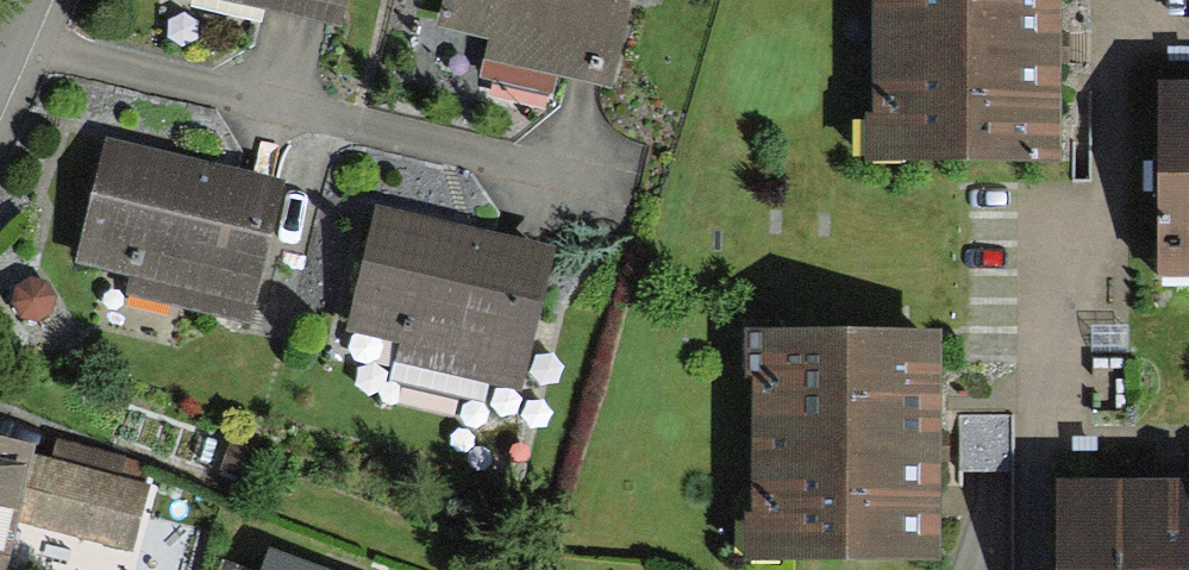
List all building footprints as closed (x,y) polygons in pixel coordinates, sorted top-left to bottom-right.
[(447,21),(504,34),(501,48),(608,72),(624,0),(452,0),(447,21)] [(869,156),(1048,158),(1050,0),(871,0),(869,156)] [(1188,264),(1188,92),(1171,91),(1170,264),(1188,264)] [(273,191),(109,154),(85,265),(141,278),(138,292),(245,316),(273,191)] [(545,254),(381,217),(356,328),(413,341),(409,356),(516,380),(545,254)] [(932,342),(755,340),(753,560),(930,562),(932,342)] [(19,458),(0,453),(0,535),(19,458)] [(138,492),(46,469),(31,527),(123,550),(138,492)] [(1067,499),(1067,569),(1188,569),(1188,498),(1067,499)]
